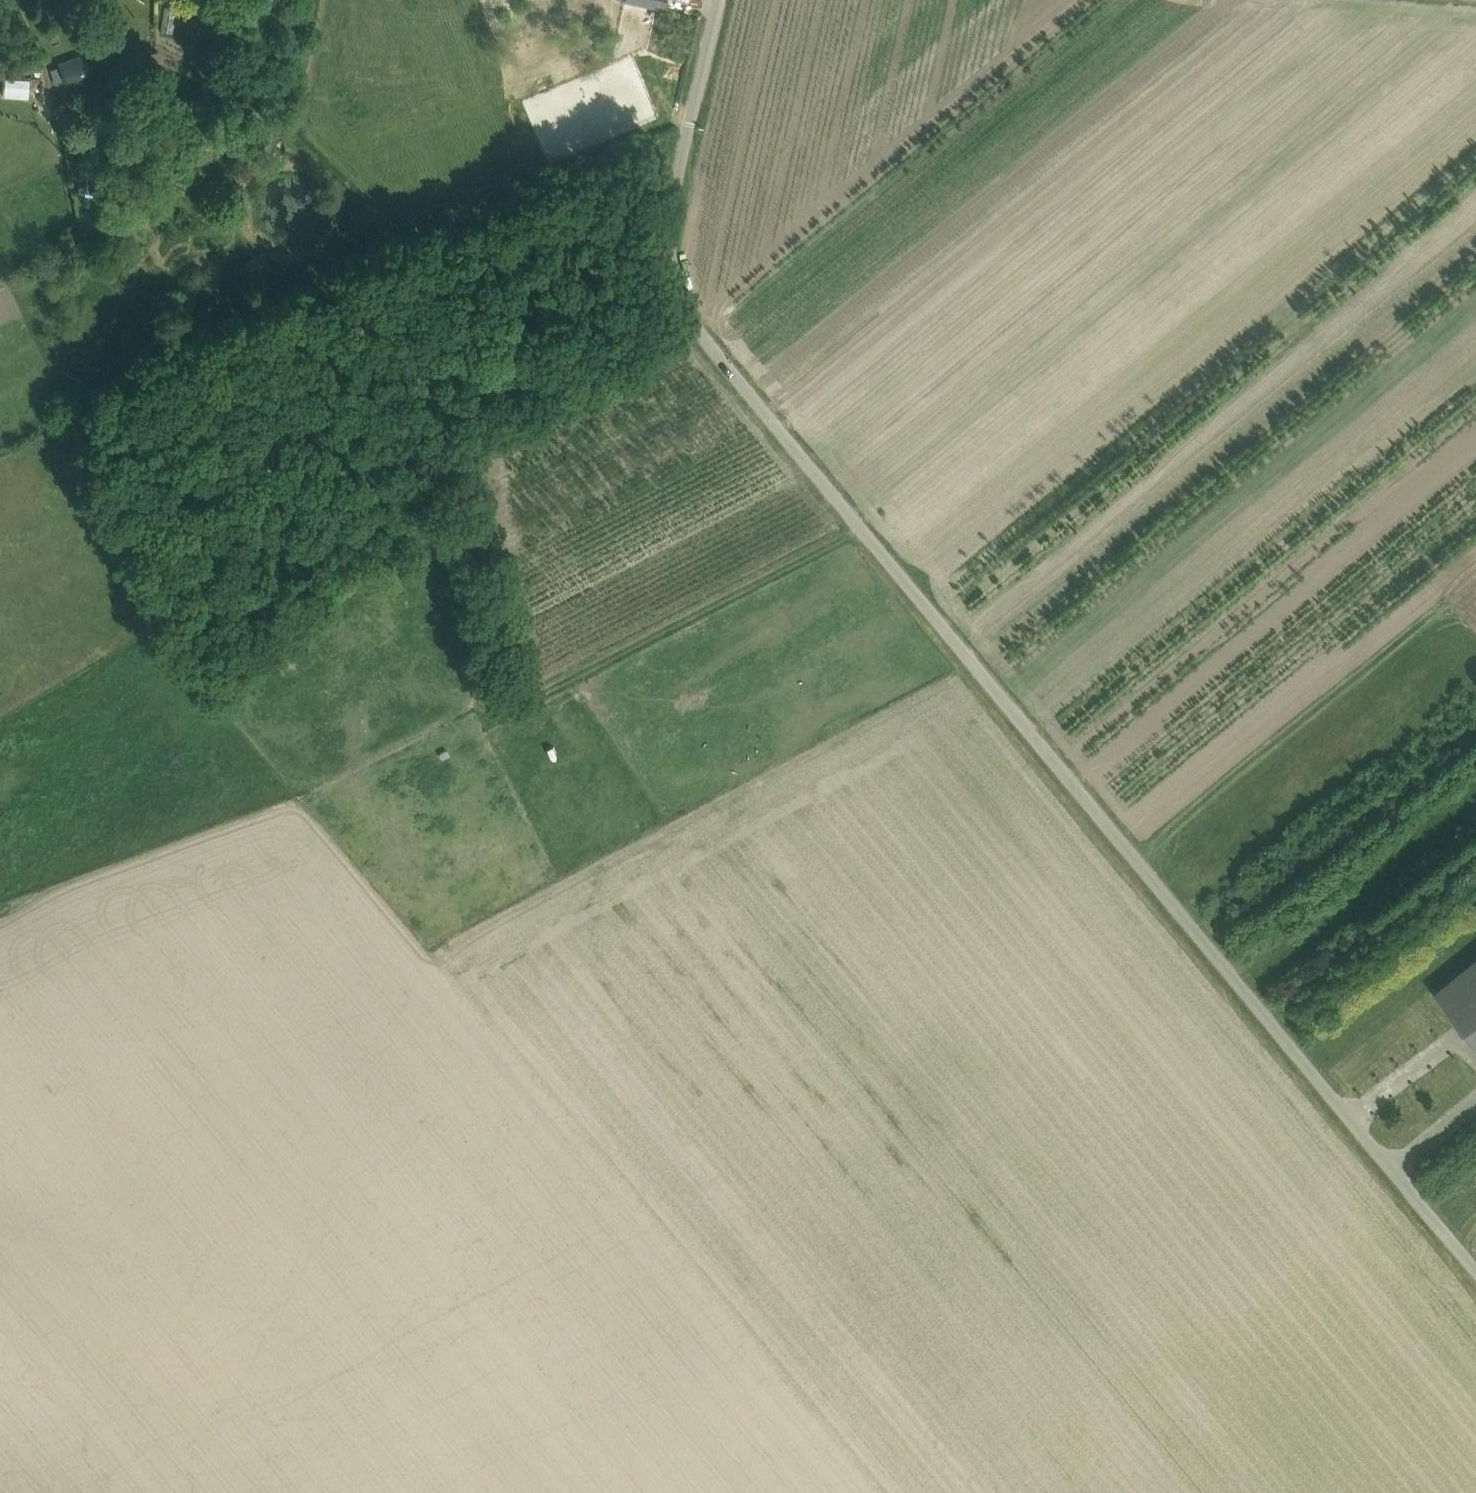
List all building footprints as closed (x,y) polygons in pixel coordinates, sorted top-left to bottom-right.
[(664,10),(666,0),(625,0),(625,1),(664,10)] [(160,29),(172,32),(178,10),(165,7),(160,29)] [(103,50),(60,64),(66,83),(109,69),(103,50)] [(30,96),(31,78),(6,77),(5,95),(30,96)] [(1475,1042),(1475,961),(1436,994),(1475,1042)]
